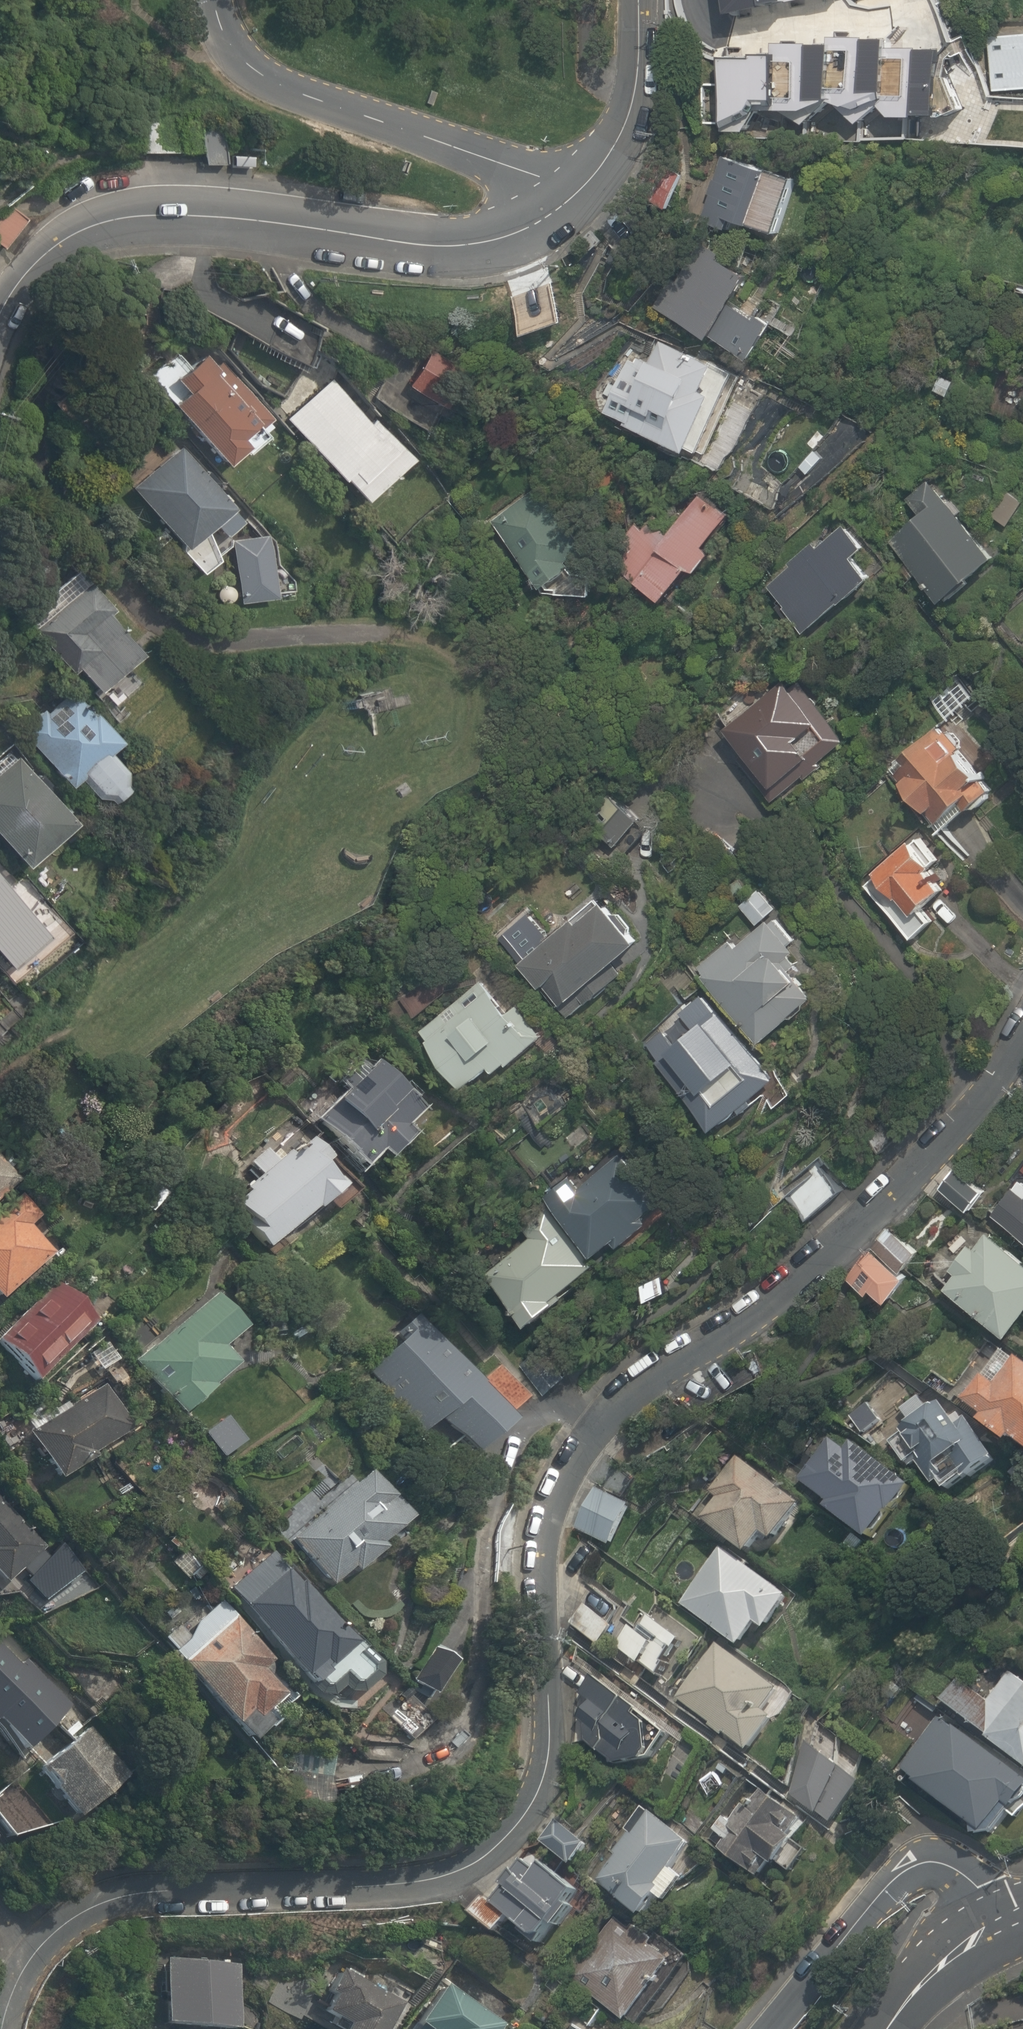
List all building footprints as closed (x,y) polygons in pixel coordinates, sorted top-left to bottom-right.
[(760,23),(806,16),(807,22),(835,18),(833,8),(855,4),(856,9),(885,5),(884,0),(757,0),(760,23)] [(858,107),(956,109),(958,49),(931,48),(931,52),(912,52),(912,41),(884,40),(884,43),(846,42),(846,47),(793,46),(792,59),(735,57),(733,121),(772,122),(772,105),(835,106),(835,102),(858,103),(858,107)] [(1003,44),(1006,96),(1022,95),(1022,43),(1003,44)] [(224,132),(202,132),(202,114),(131,114),(130,153),(201,154),(201,167),(223,168),(224,132)] [(809,186),(731,158),(723,181),(669,162),(654,205),(741,235),(745,223),(790,239),(809,186)] [(761,281),(700,254),(672,318),(774,362),(788,330),(761,318),(765,309),(751,303),(761,281)] [(729,370),(660,342),(650,367),(662,372),(649,405),(641,402),(629,429),(704,460),(737,382),(726,378),(729,370)] [(195,398),(180,413),(235,467),(277,424),(213,360),(185,388),(195,398)] [(395,364),(372,400),(426,434),(436,417),(468,436),(490,401),(425,360),(415,377),(395,364)] [(330,375),(287,416),(372,503),(414,462),(330,375)] [(988,411),(1022,425),(1022,384),(1002,376),(988,411)] [(254,523),(188,446),(136,492),(192,557),(221,531),(232,543),(254,523)] [(552,481),(502,518),(556,591),(581,572),(578,568),(603,550),(552,481)] [(679,606),(703,575),(714,584),(758,528),(716,496),(694,525),(660,498),(629,537),(646,550),(636,563),(646,571),(641,577),(679,606)] [(1002,565),(945,502),(898,545),(955,608),(1002,565)] [(814,642),(886,585),(867,561),(878,552),(857,525),(827,549),(816,534),(762,576),(814,642)] [(85,572),(27,624),(76,677),(82,671),(117,708),(144,684),(136,675),(151,661),(141,651),(157,637),(144,622),(129,636),(113,619),(121,612),(85,572)] [(130,745),(71,681),(17,731),(75,794),(87,783),(112,810),(142,783),(117,757),(130,745)] [(727,715),(791,798),(856,748),(811,691),(803,698),(792,683),(776,695),(767,684),(727,715)] [(922,772),(911,781),(951,830),(961,823),(969,833),(1007,801),(943,724),(907,754),(922,772)] [(33,877),(87,829),(10,744),(0,753),(0,841),(33,877)] [(611,872),(657,829),(623,793),(577,835),(611,872)] [(920,827),(885,862),(936,913),(962,887),(943,868),(952,860),(920,827)] [(732,940),(701,966),(766,1045),(825,996),(793,958),(799,953),(778,927),(788,919),(767,894),(747,911),(763,931),(741,950),(732,940)] [(615,912),(607,901),(551,941),(535,918),(507,938),(549,996),(559,988),(574,1009),(653,952),(621,908),(615,912)] [(482,972),(421,1027),(480,1092),(498,1075),(505,1082),(552,1039),(522,1006),(517,1011),(482,972)] [(802,1103),(706,998),(685,1017),(700,1034),(682,1051),(663,1030),(646,1045),(731,1138),(771,1102),(786,1118),(802,1103)] [(374,1065),(320,1125),(376,1175),(390,1159),(401,1169),(421,1146),(407,1134),(426,1112),(374,1065)] [(357,1197),(333,1171),(340,1165),(310,1130),(279,1156),(269,1144),(249,1162),(261,1176),(247,1189),(253,1196),(242,1207),(253,1220),(246,1227),(275,1260),(325,1217),(329,1222),(357,1197)] [(569,1169),(545,1191),(607,1260),(621,1247),(626,1253),(655,1227),(650,1222),(665,1208),(643,1185),(649,1179),(621,1148),(583,1183),(569,1169)] [(24,1185),(0,1158),(0,1207),(24,1185)] [(998,1218),(1022,1236),(1022,1161),(1019,1158),(1005,1178),(1019,1188),(998,1218)] [(843,1189),(820,1160),(783,1190),(806,1219),(843,1189)] [(992,1189),(960,1168),(946,1189),(979,1209),(992,1189)] [(0,1217),(0,1294),(9,1304),(59,1256),(33,1229),(42,1220),(20,1197),(0,1217)] [(601,1273),(552,1216),(498,1263),(556,1331),(584,1307),(574,1297),(601,1273)] [(927,1251),(894,1229),(881,1248),(912,1271),(927,1251)] [(957,1291),(1022,1337),(1022,1259),(992,1238),(984,1250),(979,1247),(961,1275),(966,1278),(957,1291)] [(903,1273),(873,1253),(863,1271),(893,1290),(903,1273)] [(92,1318),(51,1279),(0,1332),(0,1339),(38,1374),(92,1318)] [(212,1291),(135,1359),(179,1409),(233,1362),(220,1348),(243,1327),(212,1291)] [(424,1316),(370,1361),(421,1423),(438,1408),(473,1451),(510,1420),(424,1316)] [(1007,1354),(973,1406),(998,1423),(993,1430),(1022,1450),(1022,1364),(1007,1354)] [(105,1381),(27,1427),(58,1478),(96,1456),(92,1450),(132,1426),(105,1381)] [(953,1402),(896,1439),(918,1474),(928,1468),(945,1495),(954,1490),(961,1500),(1008,1470),(976,1420),(968,1425),(953,1402)] [(849,1448),(833,1439),(803,1479),(835,1501),(831,1507),(877,1539),(918,1485),(855,1440),(849,1448)] [(806,1504),(738,1454),(711,1490),(719,1496),(702,1516),(754,1552),(768,1533),(780,1541),(806,1504)] [(405,1513),(367,1468),(289,1534),(331,1584),(379,1544),(375,1538),(405,1513)] [(635,1504),(596,1487),(579,1527),(615,1544),(635,1504)] [(0,1494),(0,1571),(9,1580),(46,1544),(0,1494)] [(798,1595),(723,1546),(683,1602),(746,1646),(763,1623),(774,1630),(798,1595)] [(77,1551),(57,1571),(88,1601),(108,1581),(77,1551)] [(293,1567),(249,1607),(323,1695),(336,1695),(346,1686),(352,1690),(363,1690),(383,1675),(383,1664),(293,1567)] [(277,1662),(225,1605),(171,1645),(251,1743),(272,1724),(265,1714),(291,1692),(271,1669),(277,1662)] [(639,1634),(634,1640),(590,1607),(576,1625),(619,1658),(623,1653),(674,1691),(702,1654),(658,1621),(645,1638),(639,1634)] [(0,1640),(0,1722),(2,1720),(27,1745),(67,1707),(1,1639),(0,1640)] [(784,1688),(717,1641),(677,1697),(756,1751),(779,1716),(770,1709),(784,1688)] [(453,1658),(430,1647),(412,1683),(435,1694),(453,1658)] [(955,1677),(939,1698),(1022,1761),(1022,1679),(1009,1669),(986,1700),(955,1677)] [(600,1675),(585,1693),(596,1703),(584,1718),(593,1725),(595,1742),(624,1764),(656,1762),(664,1752),(659,1724),(646,1715),(651,1708),(600,1675)] [(940,1713),(904,1768),(993,1832),(1022,1793),(1022,1775),(940,1713)] [(94,1729),(43,1768),(79,1815),(130,1777),(94,1729)] [(805,1734),(791,1785),(836,1817),(864,1773),(805,1734)] [(0,1785),(0,1822),(22,1849),(53,1823),(13,1775),(0,1785)] [(736,1841),(730,1850),(766,1875),(779,1856),(791,1865),(809,1838),(800,1832),(811,1817),(771,1790),(744,1828),(731,1818),(722,1832),(736,1841)] [(696,1844),(650,1810),(598,1880),(650,1918),(665,1897),(674,1904),(693,1879),(678,1868),(696,1844)] [(563,1820),(546,1842),(584,1865),(599,1845),(563,1820)] [(527,1859),(497,1899),(552,1940),(564,1925),(569,1929),(585,1908),(579,1903),(587,1893),(546,1862),(541,1869),(527,1859)] [(674,1956),(614,1913),(571,1973),(630,2016),(674,1956)] [(240,1958),(149,1949),(144,1997),(162,1999),(160,2019),(234,2026),(240,1958)] [(337,1968),(316,2008),(343,2022),(339,2028),(379,2028),(395,1999),(337,1968)] [(441,1980),(413,2019),(426,2028),(494,2028),(501,2019),(441,1980)]
